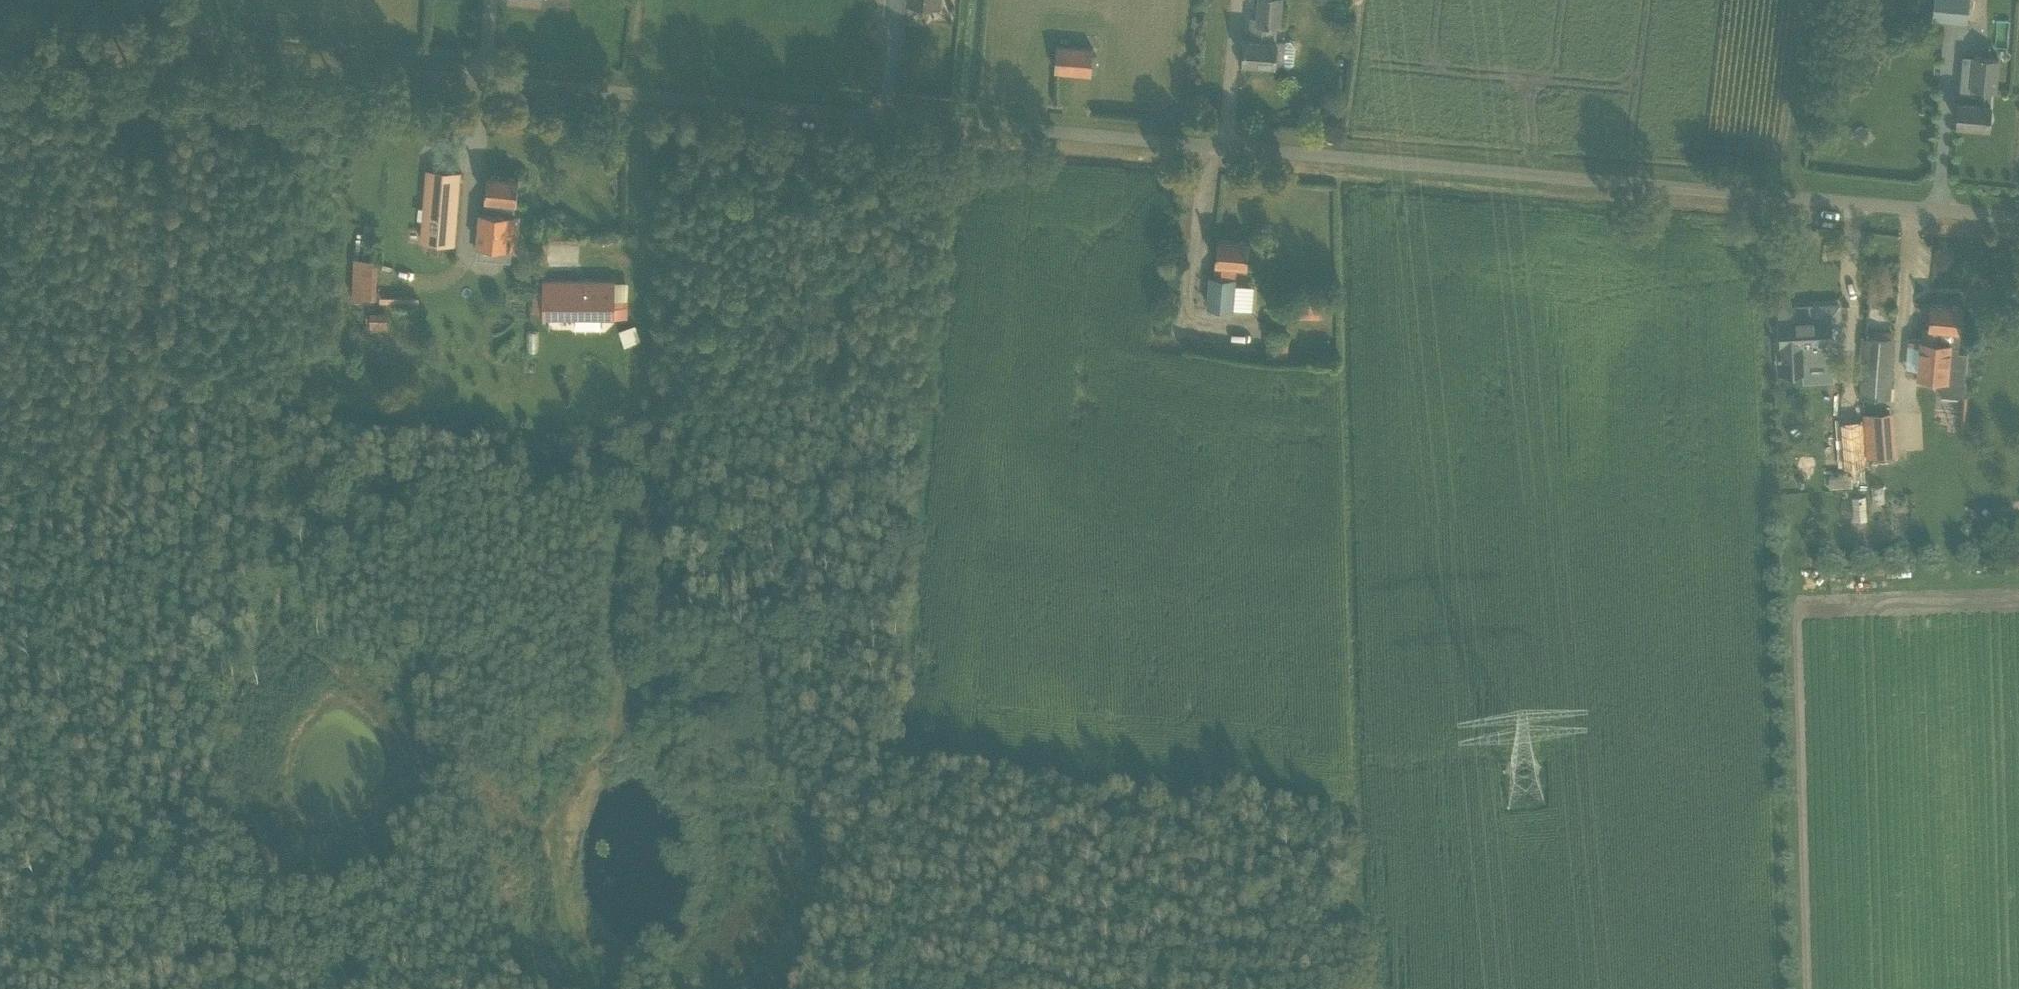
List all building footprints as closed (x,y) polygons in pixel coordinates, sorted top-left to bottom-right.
[(1243,62),(1284,65),(1288,67),(1293,62),(1295,45),(1290,40),(1286,40),(1286,41),(1275,40),(1277,26),(1281,27),(1283,0),(1259,0),(1257,25),(1264,25),(1263,39),(1245,38),(1243,62)] [(1932,19),(1966,22),(1968,0),(1934,0),(1932,19)] [(1057,46),(1055,70),(1091,74),(1093,49),(1057,46)] [(1959,100),(1957,124),(1988,126),(1991,103),(1989,103),(1991,89),(1995,89),(1998,59),(1974,57),(1971,86),(1965,85),(1964,100),(1959,100)] [(598,152),(597,158),(601,162),(607,160),(608,154),(604,150),(598,152)] [(454,244),(460,172),(428,170),(422,241),(454,244)] [(517,202),(519,178),(487,175),(485,199),(489,199),(488,212),(481,212),(478,245),(480,246),(479,256),(495,257),(495,247),(512,249),(512,248),(516,249),(517,242),(519,222),(519,215),(515,215),(513,214),(514,201),(517,202)] [(1247,265),(1249,241),(1217,239),(1215,263),(1216,263),(1215,277),(1211,276),(1208,307),(1232,309),(1236,264),(1247,265)] [(542,318),(614,319),(614,280),(542,280),(542,290),(542,314),(542,318)] [(542,314),(542,290),(533,290),(533,314),(542,314)] [(1958,352),(1960,329),(1962,305),(1930,302),(1928,326),(1929,327),(1928,341),(1924,340),(1920,378),(1935,379),(1935,388),(1941,396),(1957,397),(1965,390),(1966,381),(1964,381),(1966,352),(1958,352)] [(1803,344),(1830,342),(1830,322),(1838,322),(1838,306),(1780,308),(1782,343),(1778,344),(1779,364),(1804,363),(1803,344)] [(1889,399),(1894,338),(1865,336),(1861,396),(1889,399)] [(1861,420),(1840,422),(1844,467),(1865,465),(1861,420)]
